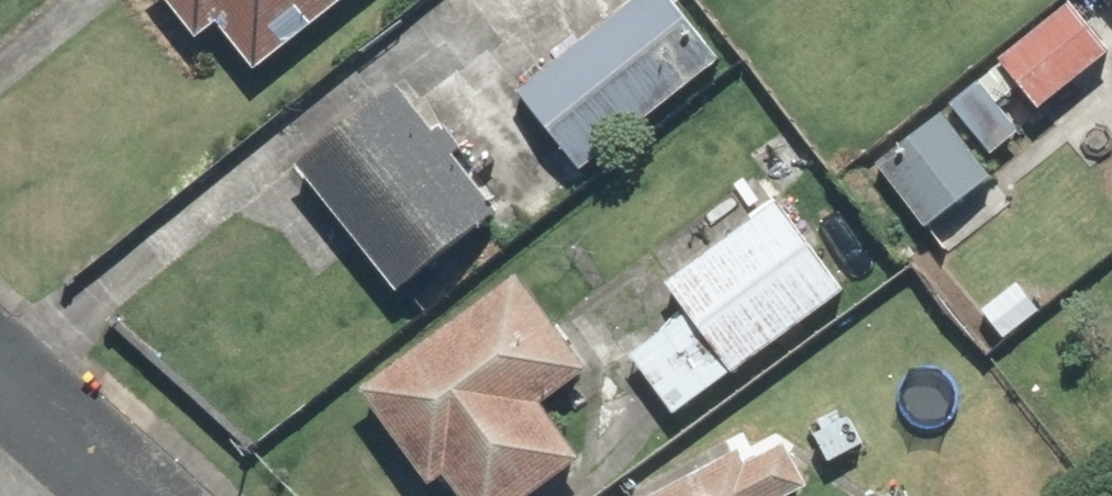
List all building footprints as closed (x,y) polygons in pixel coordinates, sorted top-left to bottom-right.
[(206,39),(225,24),(262,71),(354,0),(175,0),(206,39)] [(471,19),(496,0),(456,0),(471,19)] [(723,56),(676,0),(634,0),(520,94),(584,171),(723,56)] [(966,93),(990,121),(1028,89),(1043,107),(1111,49),(1111,46),(1075,2),(966,93)] [(399,83),(304,162),(409,287),(503,208),(399,83)] [(952,109),(880,162),(933,232),(1004,179),(952,109)] [(680,414),(849,287),(783,199),(670,283),(691,311),(635,354),(680,414)] [(523,270),(366,394),(441,488),(453,478),(468,495),(530,495),(583,454),(546,407),(599,365),(523,270)] [(658,495),(799,495),(816,488),(787,431),(658,495)]
